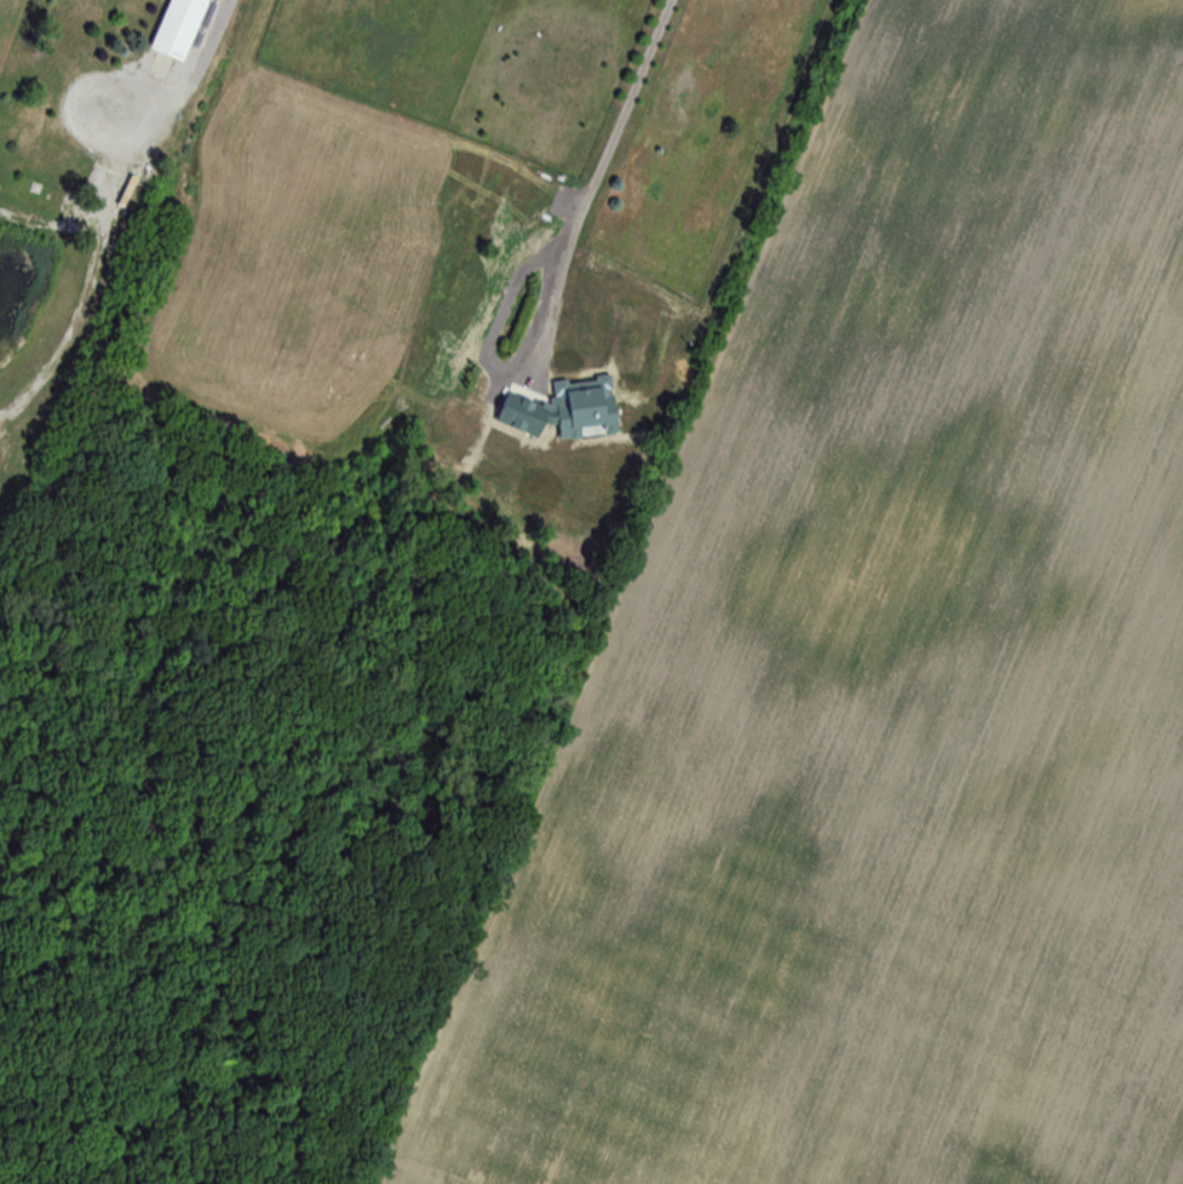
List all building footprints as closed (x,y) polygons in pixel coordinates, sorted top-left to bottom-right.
[(185,64),(207,0),(169,0),(150,52),(185,64)]
